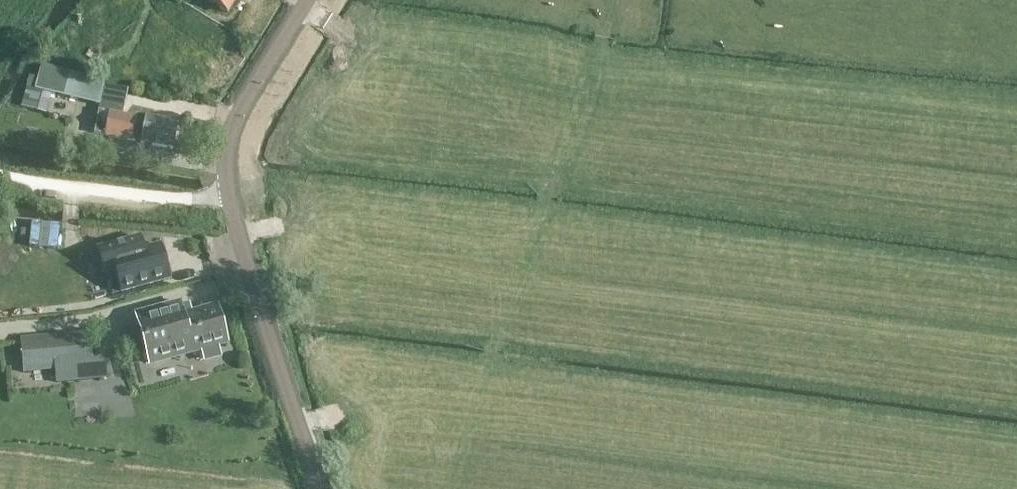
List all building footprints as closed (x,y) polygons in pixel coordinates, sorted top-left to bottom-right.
[(227,13),(235,0),(207,0),(227,13)] [(86,57),(96,63),(101,54),(91,49),(86,57)] [(125,103),(128,92),(128,91),(104,86),(105,82),(41,65),(37,78),(30,76),(22,107),(47,113),(52,94),(78,100),(100,106),(99,110),(94,133),(105,135),(132,141),(136,118),(123,115),(125,103)] [(136,118),(132,141),(173,150),(178,124),(136,116),(136,118)] [(31,245),(59,247),(60,222),(32,221),(31,245)] [(140,237),(98,248),(105,275),(116,272),(121,293),(169,279),(160,246),(144,250),(140,237)] [(216,308),(193,314),(183,317),(180,305),(179,304),(137,316),(150,364),(185,354),(182,345),(198,340),(201,350),(203,359),(221,355),(218,345),(226,343),(216,308)] [(20,339),(24,374),(55,371),(56,382),(107,377),(104,355),(92,356),(90,333),(20,339)]
